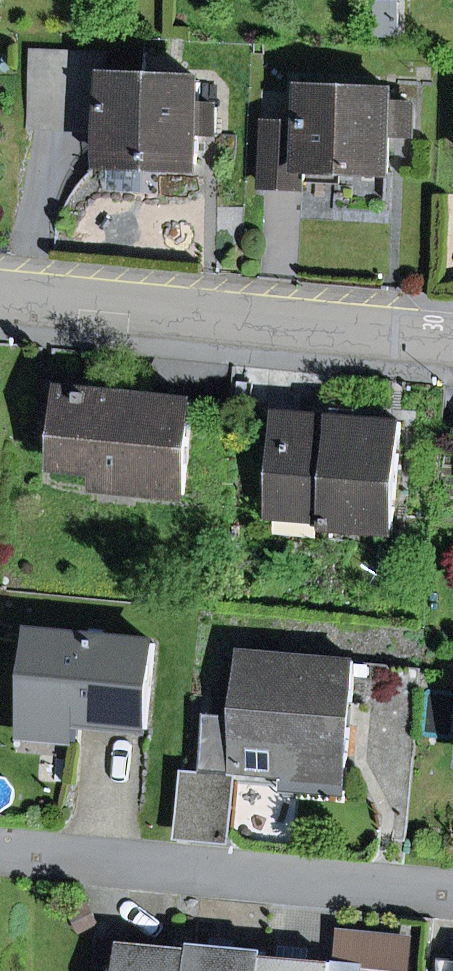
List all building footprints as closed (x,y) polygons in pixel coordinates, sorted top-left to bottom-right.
[(147,162),(197,164),(198,128),(199,107),(200,82),(146,79),(147,53),(32,50),(29,120),(109,123),(108,150),(147,152),(147,162)] [(302,186),(303,168),(387,173),(389,134),(391,103),(391,90),(307,85),(305,123),(267,121),(263,184),(302,186)] [(389,134),(410,135),(412,104),(391,103),(389,134)] [(198,128),(215,128),(216,108),(199,107),(198,128)] [(108,160),(147,162),(147,152),(108,150),(108,160)] [(139,476),(138,491),(184,495),(193,403),(112,395),(112,392),(68,391),(67,403),(64,429),(61,468),(139,476)] [(50,427),(64,429),(67,403),(52,402),(50,427)] [(326,515),(325,526),(392,531),(400,422),(357,419),(357,425),(334,423),(335,417),(280,413),(272,510),(326,515)] [(33,633),(26,717),(68,721),(147,729),(155,644),(33,633)] [(280,778),(281,763),(288,763),(346,768),(355,662),(244,652),(238,718),(207,715),(202,771),(239,775),(280,778)] [(24,736),(67,740),(68,721),(26,717),(24,736)] [(286,791),(344,796),(346,768),(288,763),(286,791)] [(177,840),(233,844),(239,775),(202,771),(183,770),(177,840)] [(99,924),(88,903),(70,912),(81,933),(99,924)] [(392,969),(404,970),(407,940),(346,934),(343,965),(361,966),(392,969)] [(195,951),(102,942),(99,970),(193,970),(195,951)] [(264,957),(265,952),(196,946),(195,951),(193,970),(263,970),(264,957)] [(264,957),(263,970),(360,970),(361,966),(343,965),(264,957)]
